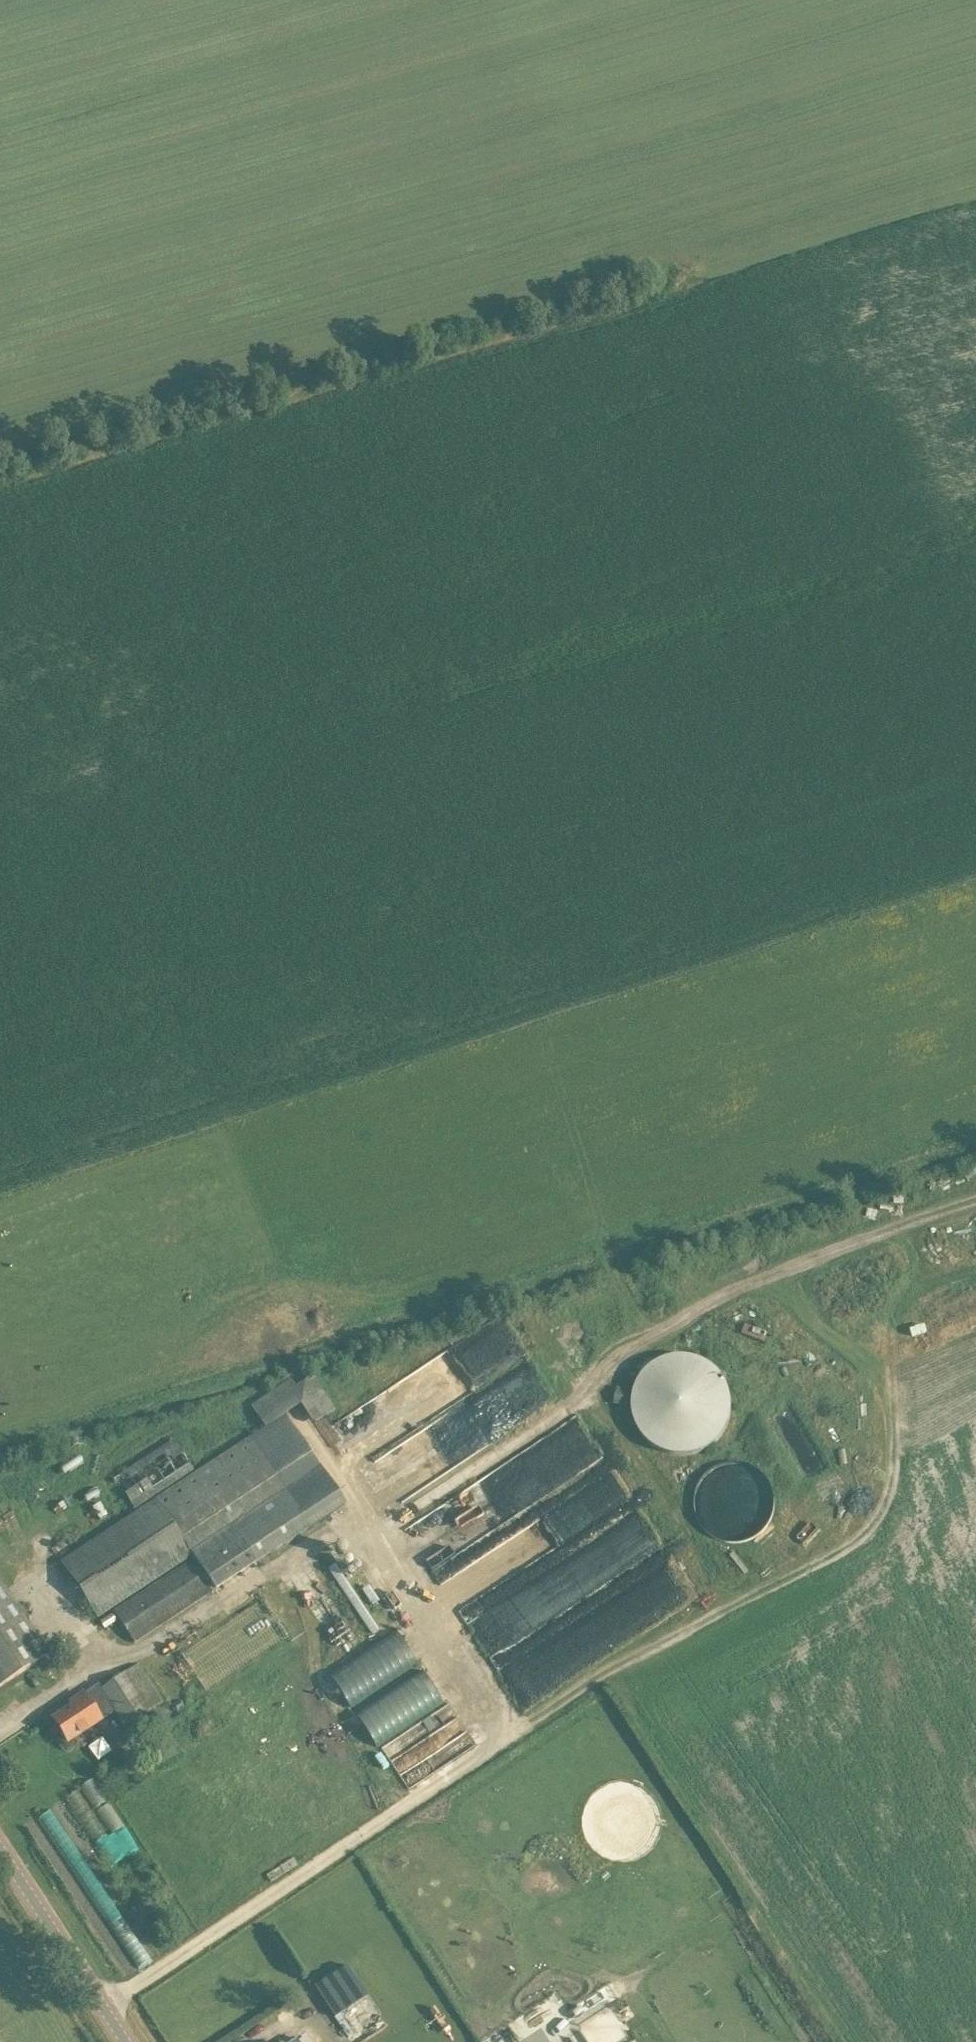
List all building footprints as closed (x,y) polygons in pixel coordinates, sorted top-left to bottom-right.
[(665,1355),(644,1371),(631,1394),(633,1420),(648,1445),(672,1456),(699,1455),(722,1440),(731,1415),(730,1387),(716,1366),(689,1354),(665,1355)] [(113,1612),(133,1643),(345,1504),(286,1413),(300,1405),(313,1423),(335,1409),(310,1368),(251,1406),(264,1426),(58,1561),(96,1619),(189,1558),(191,1560),(113,1612)] [(172,1439),(111,1479),(114,1484),(53,1523),(70,1549),(192,1470),(172,1439)] [(772,1504),(772,1495),(772,1487),(769,1479),(766,1473),(761,1467),(752,1461),(744,1457),(737,1456),(730,1456),(722,1457),(716,1459),(709,1463),(704,1468),(700,1473),(695,1482),(693,1490),(693,1497),(694,1504),(697,1512),(701,1519),(706,1524),(712,1529),(719,1533),(727,1535),(734,1535),(742,1534),(748,1532),(755,1528),(761,1523),(765,1518),(769,1511),(772,1504)] [(48,1655),(0,1583),(0,1686),(48,1655)] [(462,1610),(490,1655),(554,1616),(547,1605),(544,1607),(532,1587),(496,1609),(487,1595),(462,1610)] [(348,1707),(421,1663),(401,1629),(328,1672),(348,1707)] [(53,1719),(68,1742),(115,1712),(123,1726),(163,1701),(139,1663),(102,1686),(100,1683),(83,1693),(81,1690),(48,1711),(53,1719)] [(426,1668),(354,1712),(375,1746),(447,1702),(426,1668)] [(315,1985),(351,2041),(360,2041),(407,2012),(368,1951),(315,1985)]
